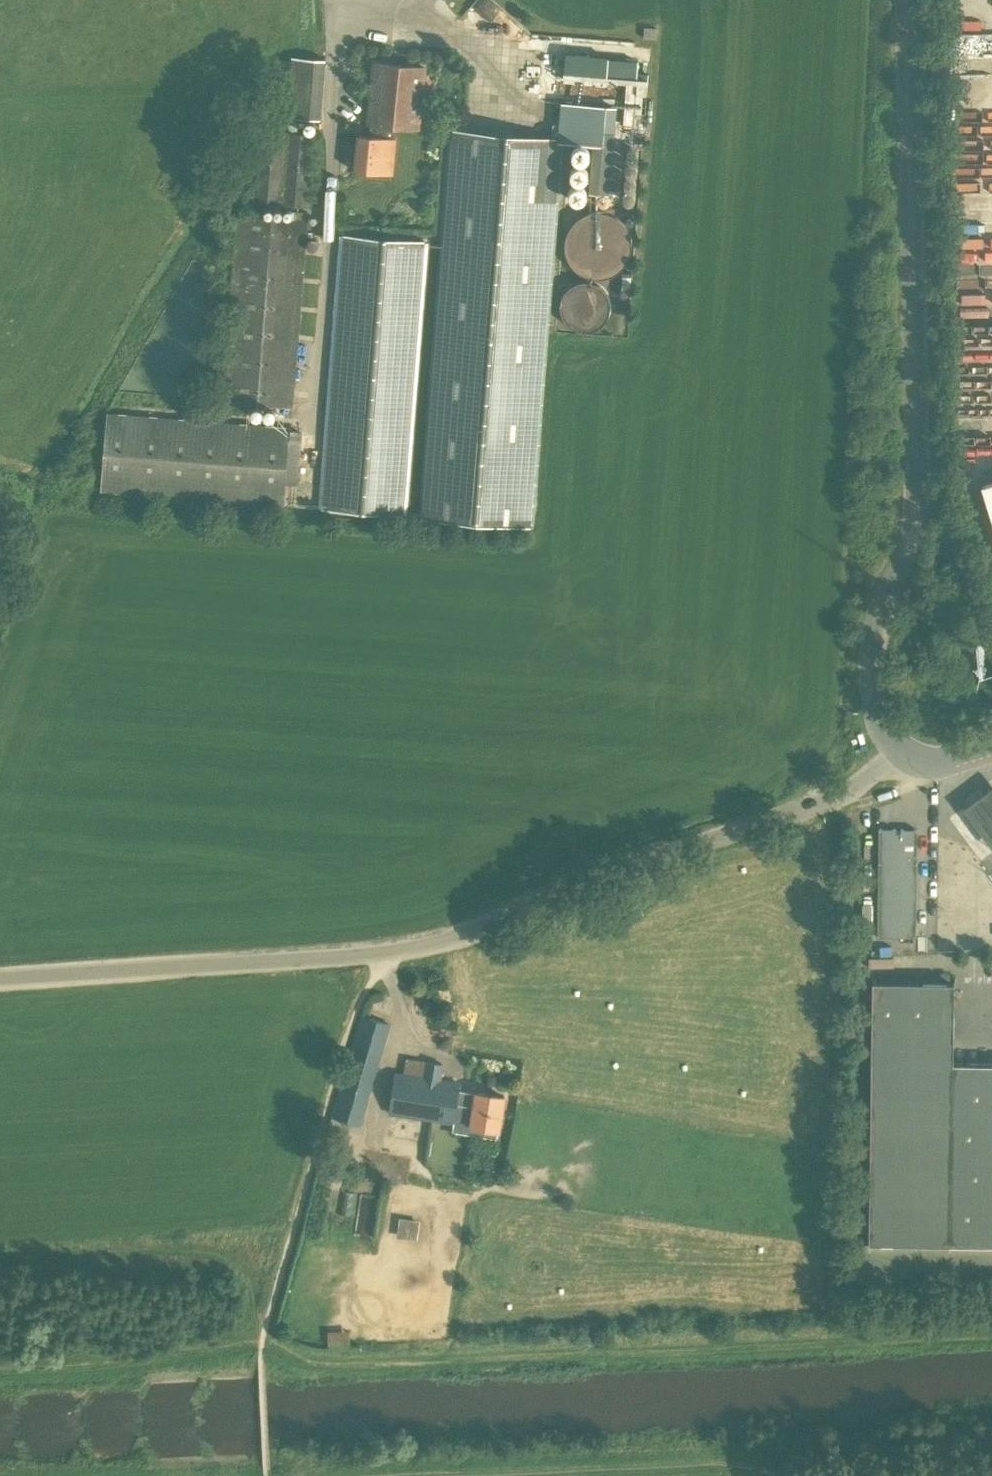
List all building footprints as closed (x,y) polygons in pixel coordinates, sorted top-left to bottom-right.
[(368,122),(370,122),(397,125),(418,127),(424,66),(374,61),(368,122)] [(395,137),(397,125),(370,122),(369,135),(357,134),(354,170),(392,174),(396,137),(395,137)] [(310,207),(316,134),(257,129),(251,203),(310,207)] [(531,527),(562,138),(453,129),(422,518),(531,527)] [(593,142),(589,192),(609,193),(613,144),(593,142)] [(293,408),(307,219),(235,214),(220,402),(293,408)] [(565,299),(575,328),(590,329),(618,318),(620,297),(614,280),(614,276),(631,269),(634,226),(617,225),(604,230),(622,231),(612,235),(612,244),(597,250),(590,249),(581,225),(578,281),(578,282),(565,287),(565,299)] [(404,516),(423,241),(343,235),(324,510),(404,516)] [(284,506),(290,426),(106,412),(100,491),(284,506)] [(984,485),(991,511),(991,482),(984,485)] [(972,652),(976,663),(991,658),(991,646),(991,645),(972,652)] [(962,816),(991,857),(991,794),(962,816)] [(916,937),(917,829),(878,829),(877,937),(916,937)] [(953,1064),(954,983),(872,982),(868,1243),(950,1244),(950,1243),(991,1244),(991,1064),(953,1064)] [(342,1086),(369,1093),(381,1053),(354,1045),(342,1086)] [(441,1078),(443,1063),(426,1061),(424,1075),(394,1071),(387,1113),(453,1124),(460,1082),(441,1078)] [(499,1131),(504,1096),(475,1091),(470,1126),(499,1131)]
